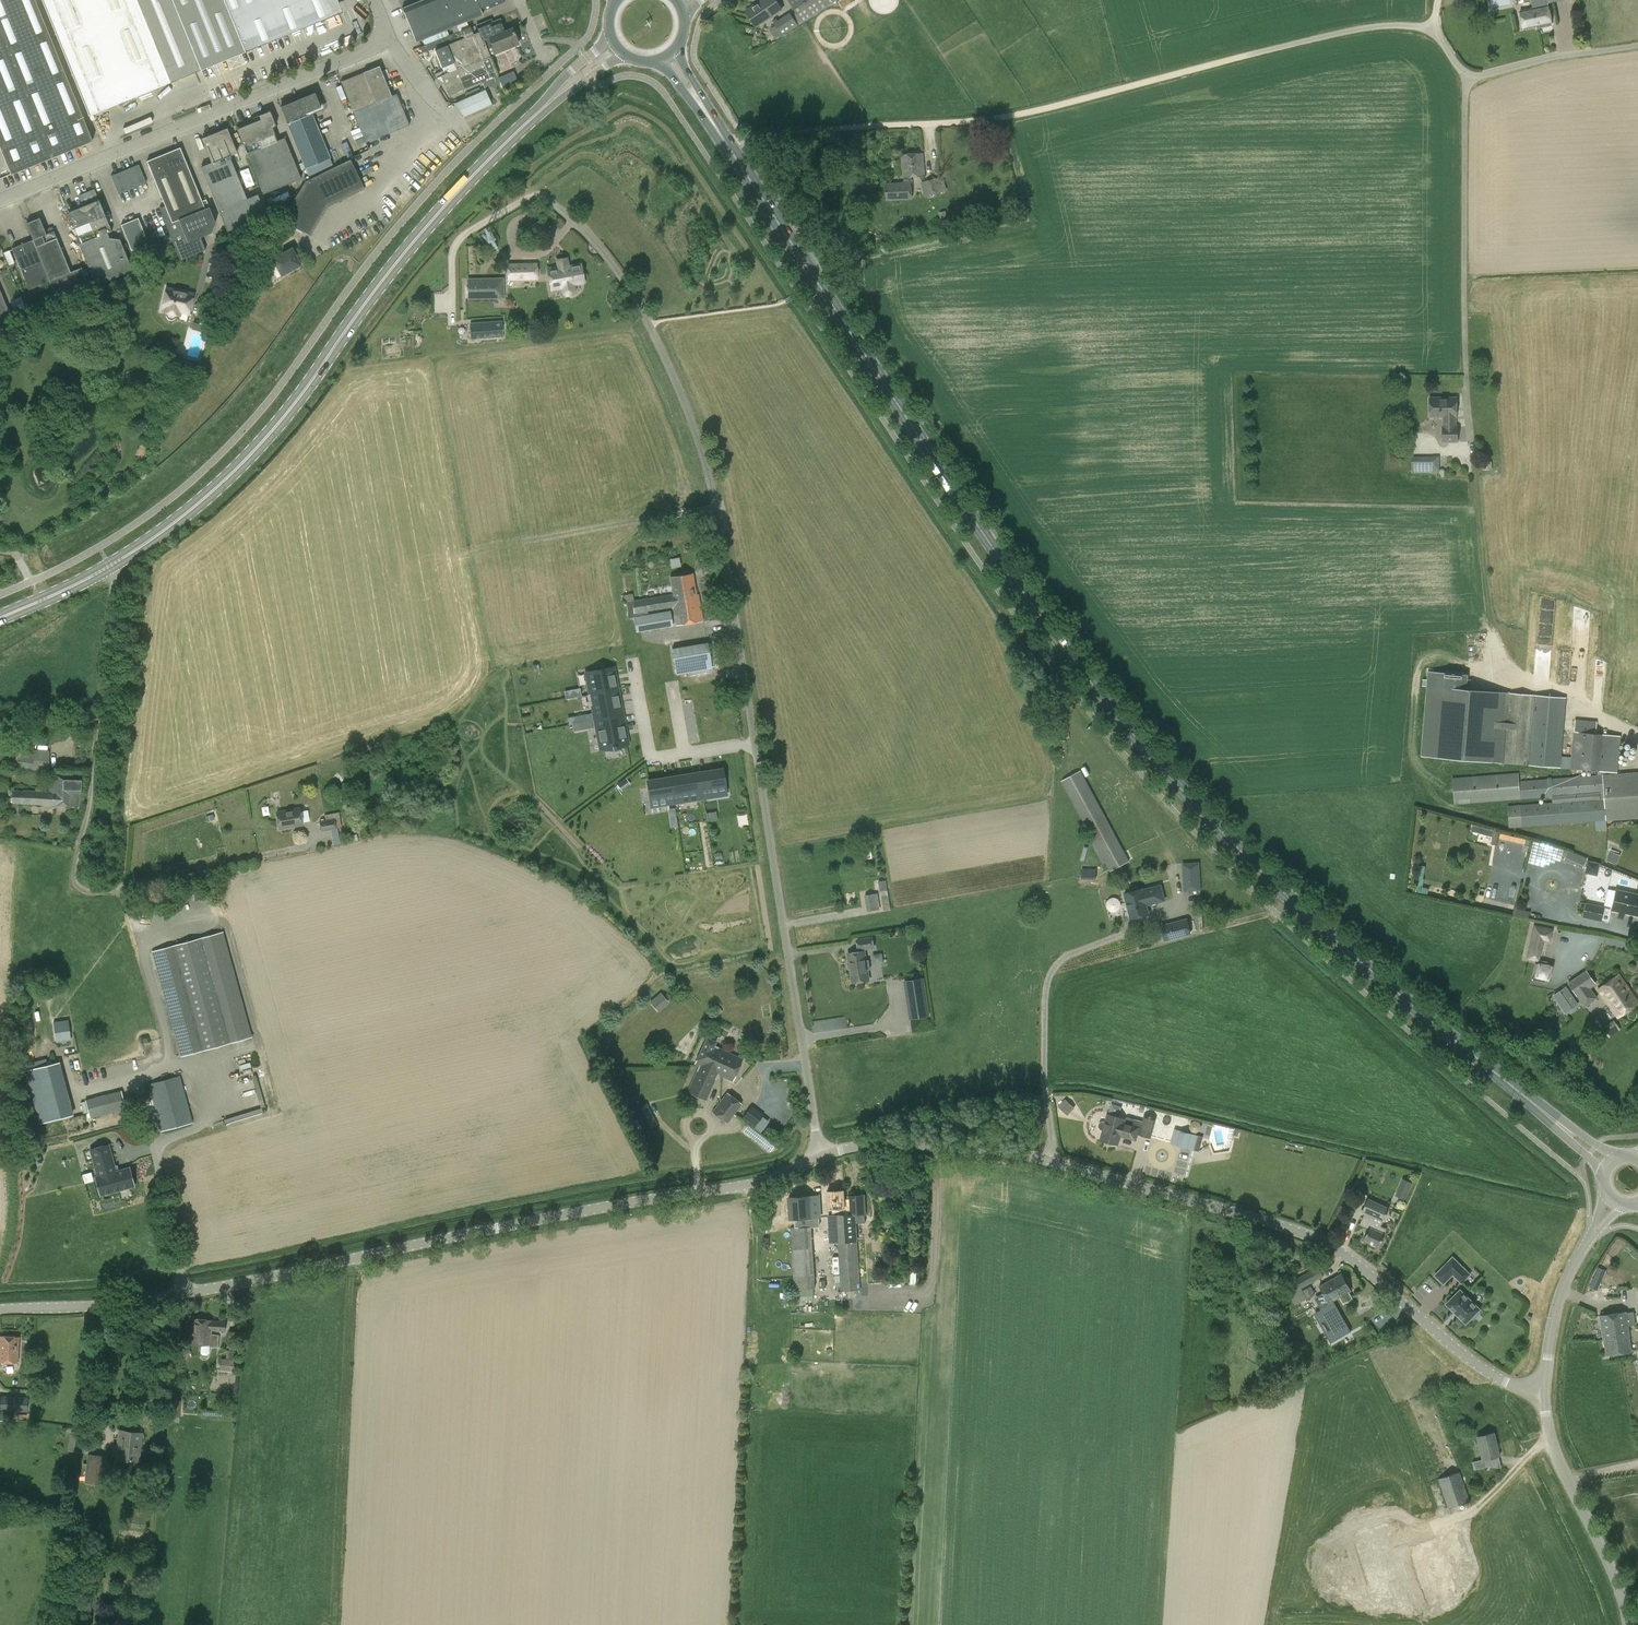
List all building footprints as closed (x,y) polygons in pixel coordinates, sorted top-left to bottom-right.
[(11,174),(92,141),(35,0),(0,0),(0,147),(11,174)] [(89,117),(170,82),(136,0),(42,0),(89,117)] [(170,82),(255,47),(242,17),(284,0),(136,0),(170,82)] [(402,8),(416,42),(459,24),(483,14),(481,12),(504,3),(503,0),(421,0),(402,8)] [(756,27),(782,9),(776,0),(762,0),(746,11),(756,27)] [(797,13),(803,23),(838,0),(788,0),(797,13)] [(1536,29),(1552,25),(1547,3),(1565,0),(1523,0),(1523,2),(1530,0),(1532,8),(1518,11),(1523,30),(1536,27),(1536,29)] [(790,12),(774,23),(775,25),(781,34),(783,36),(799,26),(792,16),(790,12)] [(476,25),(479,32),(482,41),(484,40),(489,38),(505,31),(504,30),(505,30),(500,19),(492,22),(491,19),(476,25)] [(449,95),(482,82),(485,90),(501,83),(502,87),(517,80),(514,72),(499,78),(484,40),(482,41),(479,32),(477,33),(475,26),(470,28),(470,26),(420,47),(422,53),(463,36),(461,31),(467,29),(470,36),(435,50),(442,67),(454,63),(455,65),(435,74),(437,78),(444,82),(449,95)] [(505,30),(504,30),(505,31),(489,38),(496,53),(519,44),(512,28),(505,30)] [(379,66),(363,72),(363,73),(341,82),(365,142),(409,125),(396,94),(391,96),(379,66)] [(455,104),(464,116),(492,104),(486,90),(455,104)] [(286,121),(305,169),(330,158),(312,114),(322,110),(314,93),(280,107),(286,121)] [(236,127),(237,129),(244,146),(245,146),(247,153),(264,194),(301,179),(284,138),(278,141),(272,127),(276,126),(270,111),(259,115),(261,120),(254,122),(253,120),(236,127)] [(266,216),(257,194),(247,199),(229,156),(237,153),(227,128),(202,139),(212,163),(201,167),(227,231),(266,216)] [(147,161),(165,206),(172,223),(179,220),(188,241),(200,237),(211,233),(216,223),(206,199),(202,201),(180,148),(147,161)] [(903,183),(903,184),(886,185),(887,199),(912,197),(911,184),(912,184),(912,176),(924,175),(923,153),(902,155),(904,177),(903,183)] [(305,181),(282,218),(310,235),(328,206),(364,189),(350,159),(305,181)] [(146,183),(139,164),(111,176),(119,194),(146,183)] [(924,196),(943,191),(938,175),(920,180),(924,196)] [(111,231),(99,200),(69,212),(81,243),(79,244),(96,285),(132,271),(120,239),(109,238),(107,233),(111,231)] [(172,223),(165,206),(159,208),(181,259),(206,249),(200,237),(188,241),(179,220),(172,223)] [(132,250),(149,242),(138,217),(121,225),(132,250)] [(52,227),(44,230),(39,218),(26,223),(33,240),(32,240),(49,281),(50,281),(58,301),(90,288),(81,267),(70,272),(54,231),(52,227)] [(497,233),(488,237),(492,246),(501,242),(497,233)] [(29,290),(49,281),(32,240),(12,248),(29,290)] [(281,275),(300,265),(296,257),(297,257),(293,250),(292,251),(291,248),(272,258),(271,256),(264,259),(268,267),(274,263),(281,275)] [(567,259),(557,260),(558,267),(549,268),(552,289),(562,287),(563,291),(565,293),(567,295),(571,294),(573,292),(574,291),(574,284),(584,282),(580,264),(568,267),(567,259)] [(537,280),(537,263),(507,263),(507,280),(537,280)] [(504,298),(504,281),(495,281),(495,280),(468,280),(468,299),(493,299),(502,298),(504,298)] [(195,293),(165,287),(161,309),(162,309),(162,312),(166,313),(166,316),(168,319),(172,320),(175,318),(176,315),(181,316),(181,314),(190,315),(195,293)] [(11,319),(0,292),(0,324),(11,319)] [(501,321),(470,323),(471,338),(502,337),(501,321)] [(1456,417),(1456,395),(1439,396),(1439,397),(1430,397),(1430,418),(1443,417),(1443,440),(1457,440),(1456,417)] [(1412,473),(1440,472),(1440,456),(1411,456),(1412,473)] [(680,557),(671,558),(672,566),(681,565),(680,557)] [(670,578),(673,595),(633,602),(634,613),(673,606),(676,625),(702,621),(698,594),(696,595),(692,574),(670,578)] [(670,610),(634,616),(637,632),(672,626),(670,610)] [(707,643),(672,649),(677,674),(712,668),(707,643)] [(612,667),(604,669),(603,666),(595,667),(596,670),(587,672),(589,684),(588,684),(590,694),(591,694),(591,693),(616,689),(612,667)] [(1421,757),(1502,763),(1508,693),(1467,690),(1468,674),(1427,671),(1421,757)] [(581,697),(579,689),(563,693),(565,700),(581,697)] [(591,693),(591,694),(593,705),(592,705),(593,713),(595,720),(621,715),(616,689),(591,693)] [(1564,698),(1508,693),(1502,763),(1527,765),(1560,768),(1571,769),(1616,772),(1619,736),(1596,734),(1597,721),(1575,719),(1573,732),(1571,757),(1560,756),(1564,698)] [(568,725),(573,724),(595,720),(593,713),(567,718),(568,725)] [(621,747),(620,744),(626,743),(621,715),(595,720),(596,727),(600,748),(606,747),(607,750),(612,749),(612,750),(615,749),(615,748),(621,747)] [(595,720),(573,724),(574,731),(596,727),(595,720)] [(30,769),(30,770),(49,771),(50,750),(35,749),(35,753),(29,753),(28,757),(23,756),(24,752),(21,752),(20,768),(30,769)] [(699,775),(703,797),(712,796),(711,792),(726,789),(722,768),(713,770),(713,773),(699,775)] [(1081,770),(1061,781),(1110,871),(1129,861),(1081,770)] [(1552,796),(1552,803),(1520,806),(1508,807),(1509,827),(1521,827),(1595,821),(1596,830),(1606,830),(1605,820),(1637,818),(1637,772),(1603,775),(1550,778),(1519,780),(1518,772),(1452,777),(1454,804),(1552,796)] [(684,777),(671,780),(674,802),(683,801),(683,797),(697,794),(694,773),(684,775),(684,777)] [(50,774),(49,791),(12,790),(12,803),(82,806),(83,775),(50,774)] [(651,806),(674,802),(671,780),(657,782),(657,779),(647,781),(651,806)] [(280,829),(303,825),(300,808),(277,812),(280,829)] [(321,831),(336,828),(334,819),(320,822),(321,831)] [(1564,859),(1583,868),(1587,858),(1568,849),(1564,859)] [(1611,851),(1607,861),(1616,865),(1620,855),(1611,851)] [(1589,859),(1586,872),(1599,875),(1602,862),(1589,859)] [(1184,890),(1200,889),(1199,863),(1183,864),(1184,890)] [(884,907),(890,907),(887,880),(881,880),(884,907)] [(1125,894),(1132,919),(1149,914),(1147,905),(1165,900),(1161,885),(1143,890),(1142,889),(1125,894)] [(1617,890),(1612,909),(1637,915),(1637,895),(1617,890)] [(867,911),(880,909),(878,893),(865,895),(867,911)] [(1583,916),(1602,921),(1605,906),(1586,902),(1583,916)] [(1517,908),(1516,913),(1529,916),(1530,911),(1517,908)] [(1191,933),(1187,919),(1162,926),(1166,940),(1191,933)] [(1528,958),(1529,959),(1540,961),(1544,940),(1551,941),(1553,928),(1534,925),(1527,958),(1528,958)] [(223,932),(197,939),(152,951),(180,1057),(226,1044),(252,1037),(223,932)] [(858,951),(848,953),(853,983),(869,980),(867,972),(873,971),(871,958),(865,959),(864,950),(875,949),(873,936),(856,939),(858,951)] [(875,963),(885,962),(883,952),(873,954),(875,963)] [(1535,964),(1531,979),(1550,983),(1553,968),(1535,964)] [(1586,969),(1568,982),(1584,1006),(1597,998),(1591,988),(1597,984),(1586,969)] [(1637,1003),(1619,976),(1599,989),(1617,1016),(1637,1003)] [(923,978),(904,981),(910,1019),(929,1016),(923,978)] [(1553,995),(1565,1012),(1578,1004),(1566,987),(1553,995)] [(659,1011),(670,1001),(661,991),(651,1001),(659,1011)] [(814,1020),(815,1031),(831,1030),(830,1019),(814,1020)] [(71,1042),(68,1022),(53,1024),(56,1044),(71,1042)] [(732,1081),(742,1058),(714,1045),(715,1041),(707,1038),(695,1063),(701,1066),(700,1069),(698,1069),(687,1092),(706,1100),(718,1074),(732,1081)] [(40,1124),(73,1115),(58,1061),(25,1070),(40,1124)] [(161,1131),(193,1122),(180,1075),(149,1084),(161,1131)] [(121,1092),(85,1101),(90,1119),(126,1109),(121,1092)] [(740,1105),(726,1093),(712,1112),(726,1123),(740,1105)] [(1069,1100),(1062,1107),(1068,1114),(1075,1107),(1069,1100)] [(757,1126),(765,1113),(752,1104),(743,1117),(757,1126)] [(655,1125),(648,1111),(637,1116),(644,1130),(655,1125)] [(1135,1125),(1133,1132),(1150,1136),(1155,1116),(1144,1113),(1140,1127),(1135,1125)] [(1108,1114),(1106,1122),(1103,1121),(1101,1121),(1099,1123),(1099,1125),(1099,1128),(1101,1129),(1103,1130),(1101,1140),(1118,1144),(1120,1136),(1131,1139),(1133,1132),(1135,1125),(1124,1122),(1124,1119),(1108,1114)] [(1170,1143),(1194,1150),(1198,1136),(1174,1128),(1170,1143)] [(100,1196),(135,1187),(130,1166),(117,1170),(109,1143),(89,1149),(96,1175),(94,1176),(100,1196)] [(81,1173),(89,1171),(87,1163),(79,1165),(81,1173)] [(91,1171),(82,1173),(84,1182),(93,1180),(91,1171)] [(1405,1178),(1397,1195),(1405,1199),(1413,1181),(1405,1178)] [(848,1200),(844,1200),(844,1191),(827,1191),(828,1209),(832,1209),(833,1215),(828,1215),(830,1243),(838,1243),(841,1291),(860,1290),(859,1262),(861,1262),(861,1259),(862,1259),(861,1241),(858,1242),(856,1215),(866,1215),(865,1195),(848,1195),(848,1200)] [(807,1193),(787,1195),(789,1220),(794,1220),(795,1228),(803,1227),(803,1219),(809,1218),(807,1196),(807,1193)] [(809,1218),(803,1219),(803,1227),(811,1227),(821,1226),(820,1218),(821,1218),(820,1206),(822,1206),(821,1195),(807,1196),(809,1218)] [(1379,1247),(1385,1234),(1388,1228),(1381,1226),(1390,1208),(1368,1198),(1361,1213),(1364,1214),(1361,1223),(1369,1227),(1364,1240),(1379,1247)] [(794,1289),(814,1288),(814,1280),(811,1227),(803,1227),(795,1228),(790,1228),(794,1289)] [(1454,1274),(1458,1278),(1461,1281),(1470,1273),(1458,1261),(1453,1256),(1435,1275),(1444,1284),(1454,1274)] [(1598,1266),(1591,1287),(1599,1290),(1607,1269),(1598,1266)] [(1302,1288),(1324,1276),(1319,1267),(1297,1279),(1302,1288)] [(1321,1307),(1314,1311),(1319,1321),(1326,1317),(1334,1330),(1327,1334),(1331,1341),(1350,1331),(1333,1301),(1340,1297),(1343,1303),(1353,1298),(1349,1291),(1351,1290),(1341,1274),(1320,1286),(1323,1293),(1325,1296),(1317,1300),(1321,1307)] [(819,1280),(814,1280),(814,1288),(815,1291),(820,1290),(820,1287),(826,1287),(826,1280),(819,1280)] [(1311,1286),(1303,1290),(1307,1298),(1315,1294),(1311,1286)] [(1479,1309),(1460,1291),(1447,1304),(1466,1322),(1471,1316),(1474,1318),(1479,1313),(1477,1310),(1479,1309)] [(1633,1312),(1625,1313),(1600,1317),(1606,1355),(1631,1351),(1627,1325),(1635,1324),(1633,1312)] [(190,1343),(201,1344),(201,1352),(202,1354),(207,1355),(209,1353),(209,1347),(218,1347),(219,1334),(210,1333),(210,1330),(225,1331),(226,1322),(192,1320),(190,1343)] [(19,1337),(0,1336),(0,1338),(0,1361),(18,1361),(19,1337)] [(220,1358),(219,1370),(234,1371),(236,1351),(227,1350),(226,1359),(220,1358)] [(27,1411),(28,1397),(0,1396),(0,1410),(27,1411)] [(169,1416),(180,1417),(181,1400),(170,1400),(170,1407),(165,1407),(164,1415),(169,1416)] [(120,1430),(116,1458),(138,1461),(142,1433),(120,1430)] [(1489,1465),(1501,1466),(1498,1455),(1500,1455),(1494,1433),(1477,1437),(1483,1459),(1472,1461),(1474,1468),(1489,1465)] [(85,1483),(104,1485),(107,1455),(88,1453),(85,1483)] [(1438,1479),(1448,1507),(1470,1500),(1460,1471),(1438,1479)] [(1384,1518),(1353,1528),(1379,1610),(1410,1600),(1384,1518)] [(1410,1553),(1429,1608),(1454,1599),(1436,1544),(1410,1553)] [(1357,1575),(1358,1575),(1357,1570),(1356,1568),(1354,1566),(1350,1563),(1348,1562),(1345,1562),(1342,1562),(1340,1563),(1338,1564),(1336,1565),(1333,1569),(1332,1572),(1332,1575),(1333,1579),(1335,1583),(1337,1585),(1339,1586),(1342,1587),(1344,1588),(1346,1588),(1349,1587),(1352,1585),(1353,1584),(1355,1582),(1356,1580),(1357,1578),(1357,1575)]
